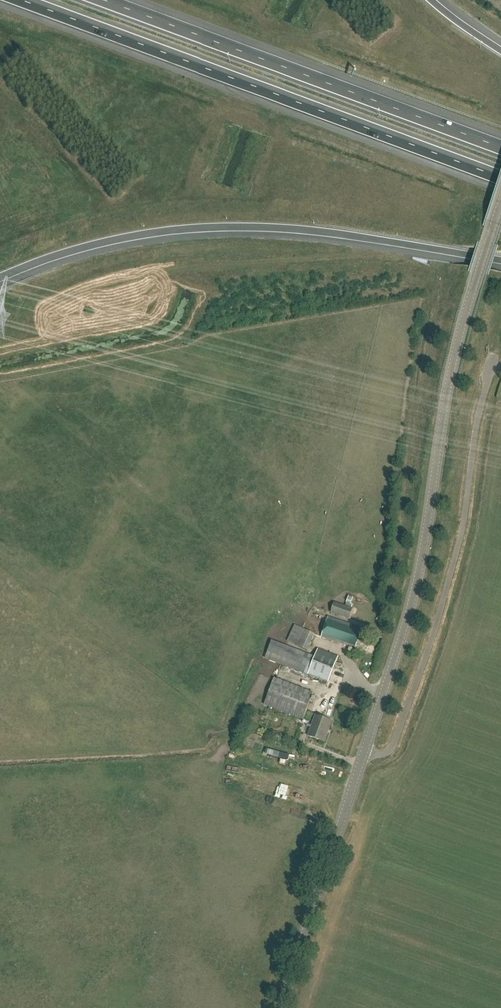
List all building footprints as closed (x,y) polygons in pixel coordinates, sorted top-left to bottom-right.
[(353,609),(334,602),(330,613),(349,620),(353,609)] [(349,625),(328,618),(322,637),(344,645),(344,646),(354,650),(361,630),(349,626),(349,625)] [(315,635),(295,626),(287,642),(307,651),(315,635)] [(315,658),(272,641),(265,659),(328,683),(338,657),(318,649),(315,658)] [(313,693),(275,678),(264,706),(303,720),(313,693)] [(331,721),(315,716),(307,736),(323,742),(331,721)]
